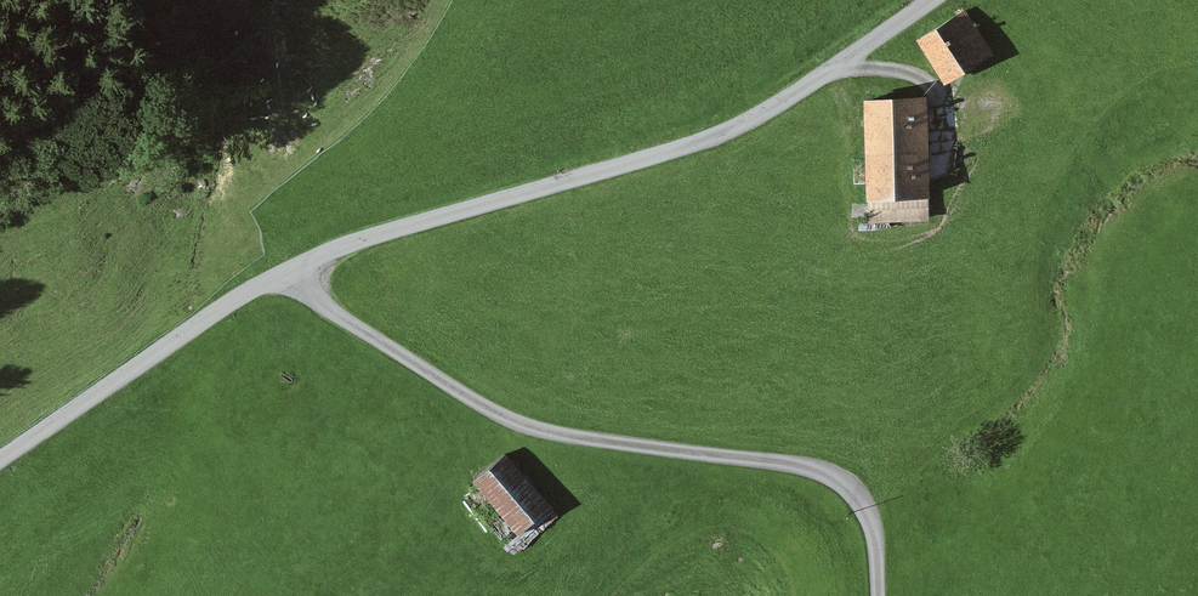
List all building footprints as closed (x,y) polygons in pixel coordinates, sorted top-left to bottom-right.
[(923,41),(949,84),(998,54),(971,12),(923,41)] [(929,102),(862,104),(865,202),(931,201),(929,102)] [(512,455),(467,496),(513,546),(558,506),(512,455)]
